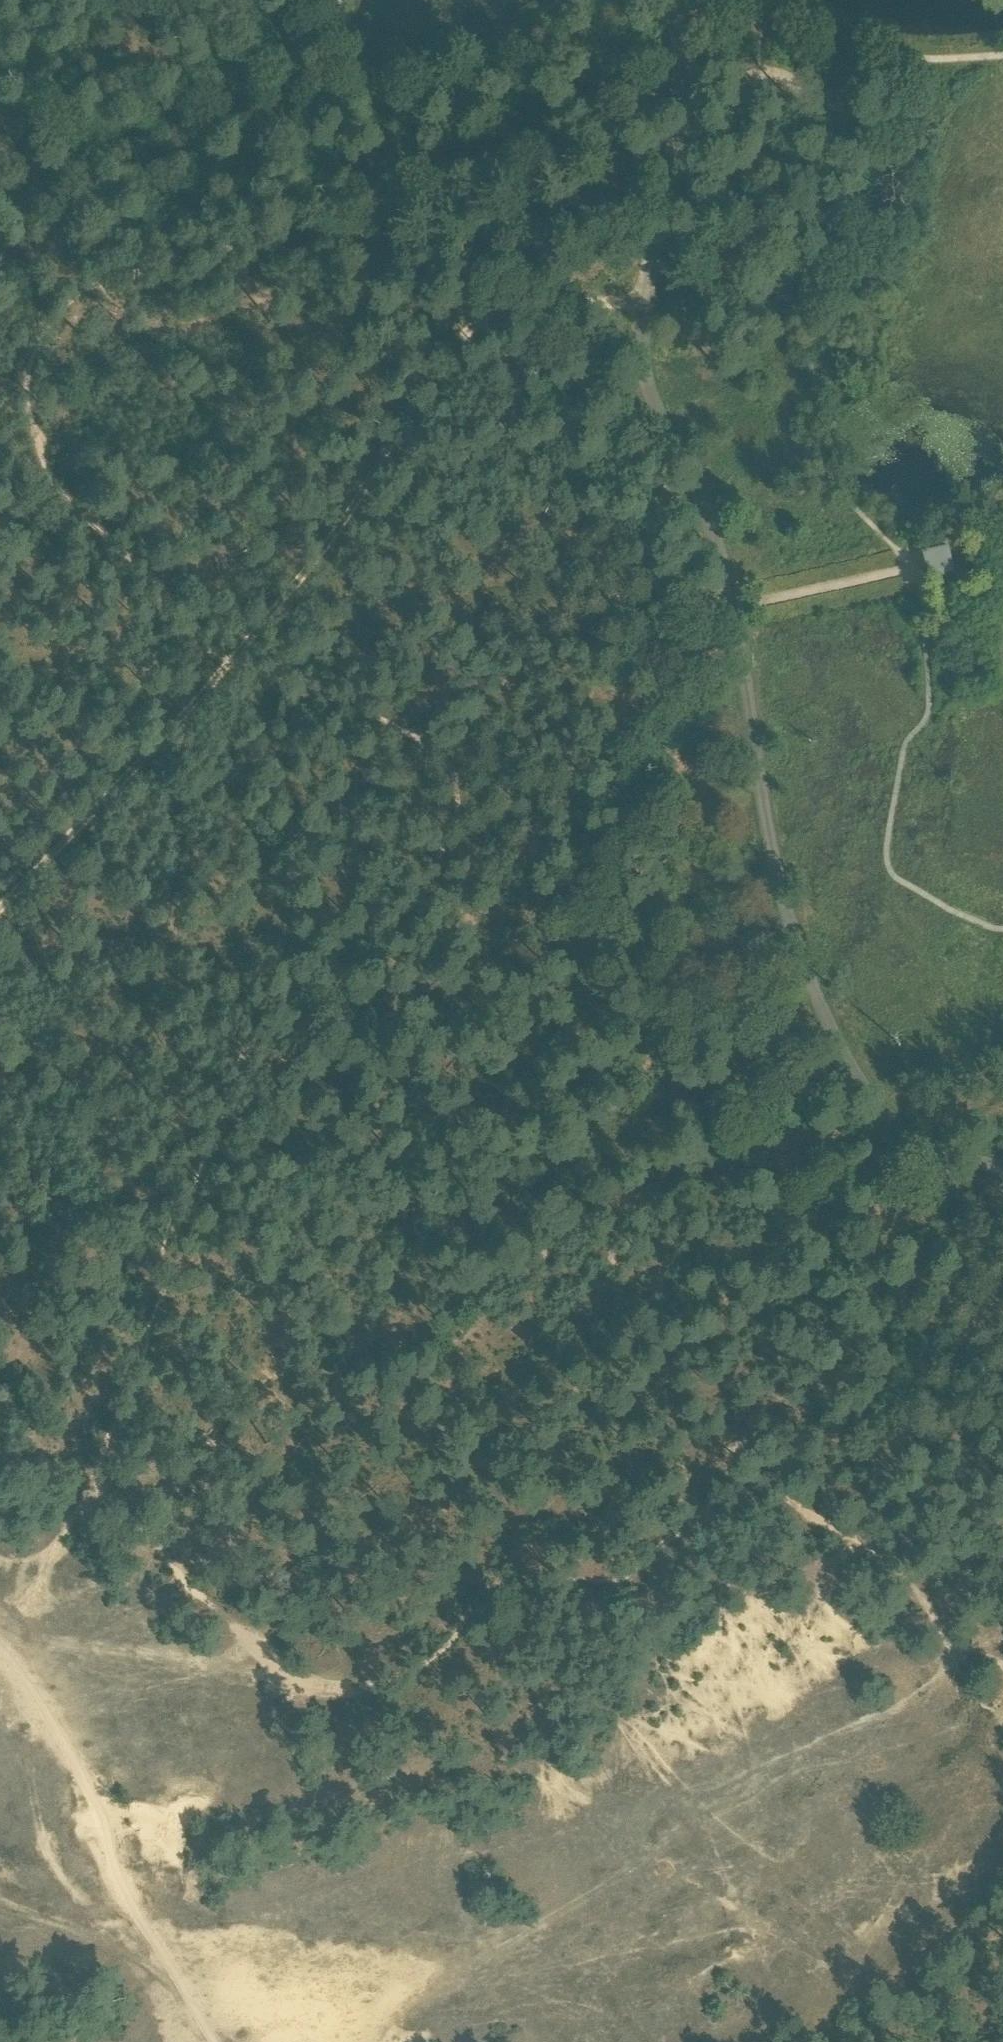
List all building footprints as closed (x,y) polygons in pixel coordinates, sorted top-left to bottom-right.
[(753,14),(746,30),(758,36),(765,20),(753,14)] [(950,548),(923,553),(928,578),(955,573),(950,548)]
